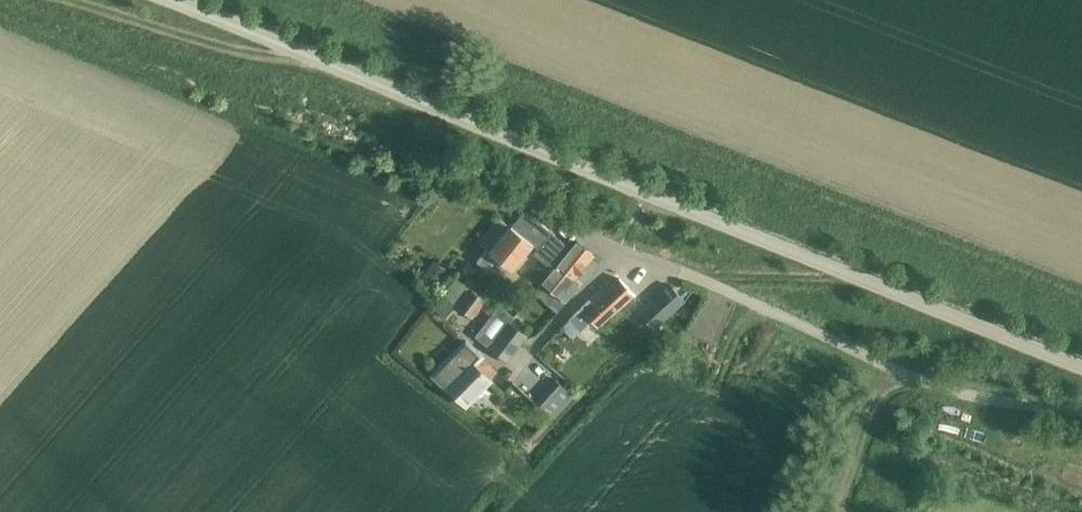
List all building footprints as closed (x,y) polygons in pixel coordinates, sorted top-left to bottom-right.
[(569,245),(549,228),(526,208),(491,249),(487,246),(477,258),(478,260),(490,270),(500,258),(513,269),(530,249),(550,267),(569,245)] [(572,281),(594,255),(578,241),(543,282),(566,301),(578,286),(572,281)] [(447,270),(435,260),(420,279),(432,289),(447,270)] [(461,272),(468,278),(475,268),(468,263),(461,272)] [(599,328),(636,295),(620,278),(594,304),(590,300),(569,320),(580,331),(592,320),(599,328)] [(480,307),(486,300),(460,280),(447,298),(472,317),(480,307)] [(658,296),(640,312),(652,325),(655,328),(659,324),(685,301),(670,286),(670,285),(658,296)] [(486,300),(480,307),(490,314),(497,304),(488,297),(486,300)] [(524,336),(507,322),(488,345),(505,359),(524,336)] [(464,405),(497,372),(467,342),(434,375),(464,405)] [(574,396),(557,381),(549,389),(541,398),(537,403),(553,418),(574,396)]
